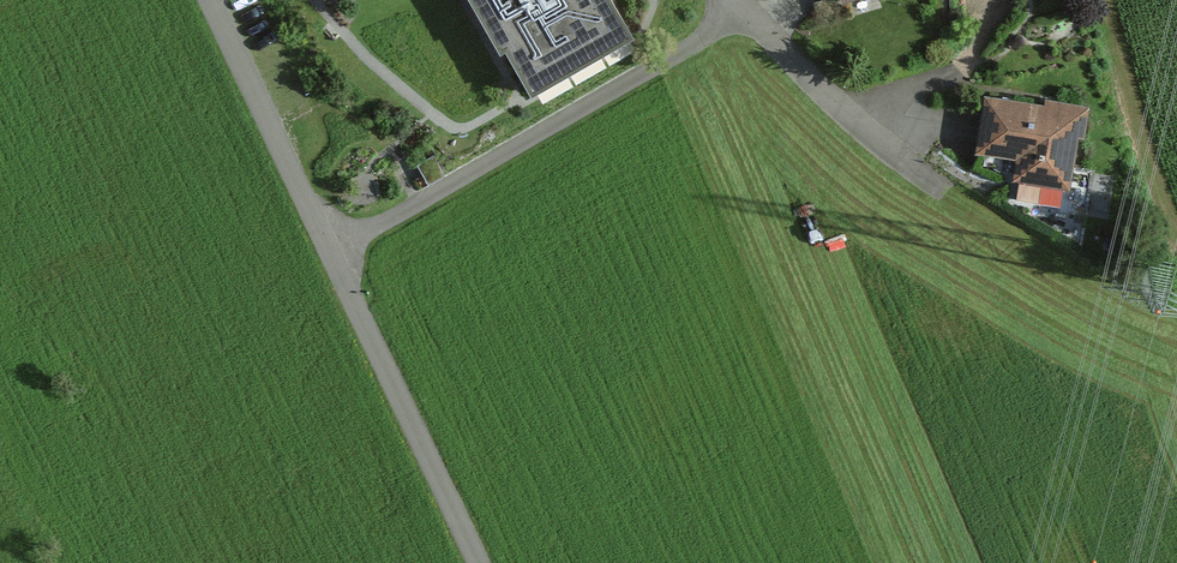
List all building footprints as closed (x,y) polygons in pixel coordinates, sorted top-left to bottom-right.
[(500,49),(508,45),(532,89),(638,32),(620,0),(473,0),(500,49)] [(1045,103),(985,92),(975,148),(1018,155),(1014,176),(1022,178),(1018,196),(1057,203),(1061,183),(1068,184),(1077,135),(1082,136),(1088,103),(1046,95),(1045,103)] [(1107,236),(1103,246),(1115,250),(1119,240),(1107,236)]
